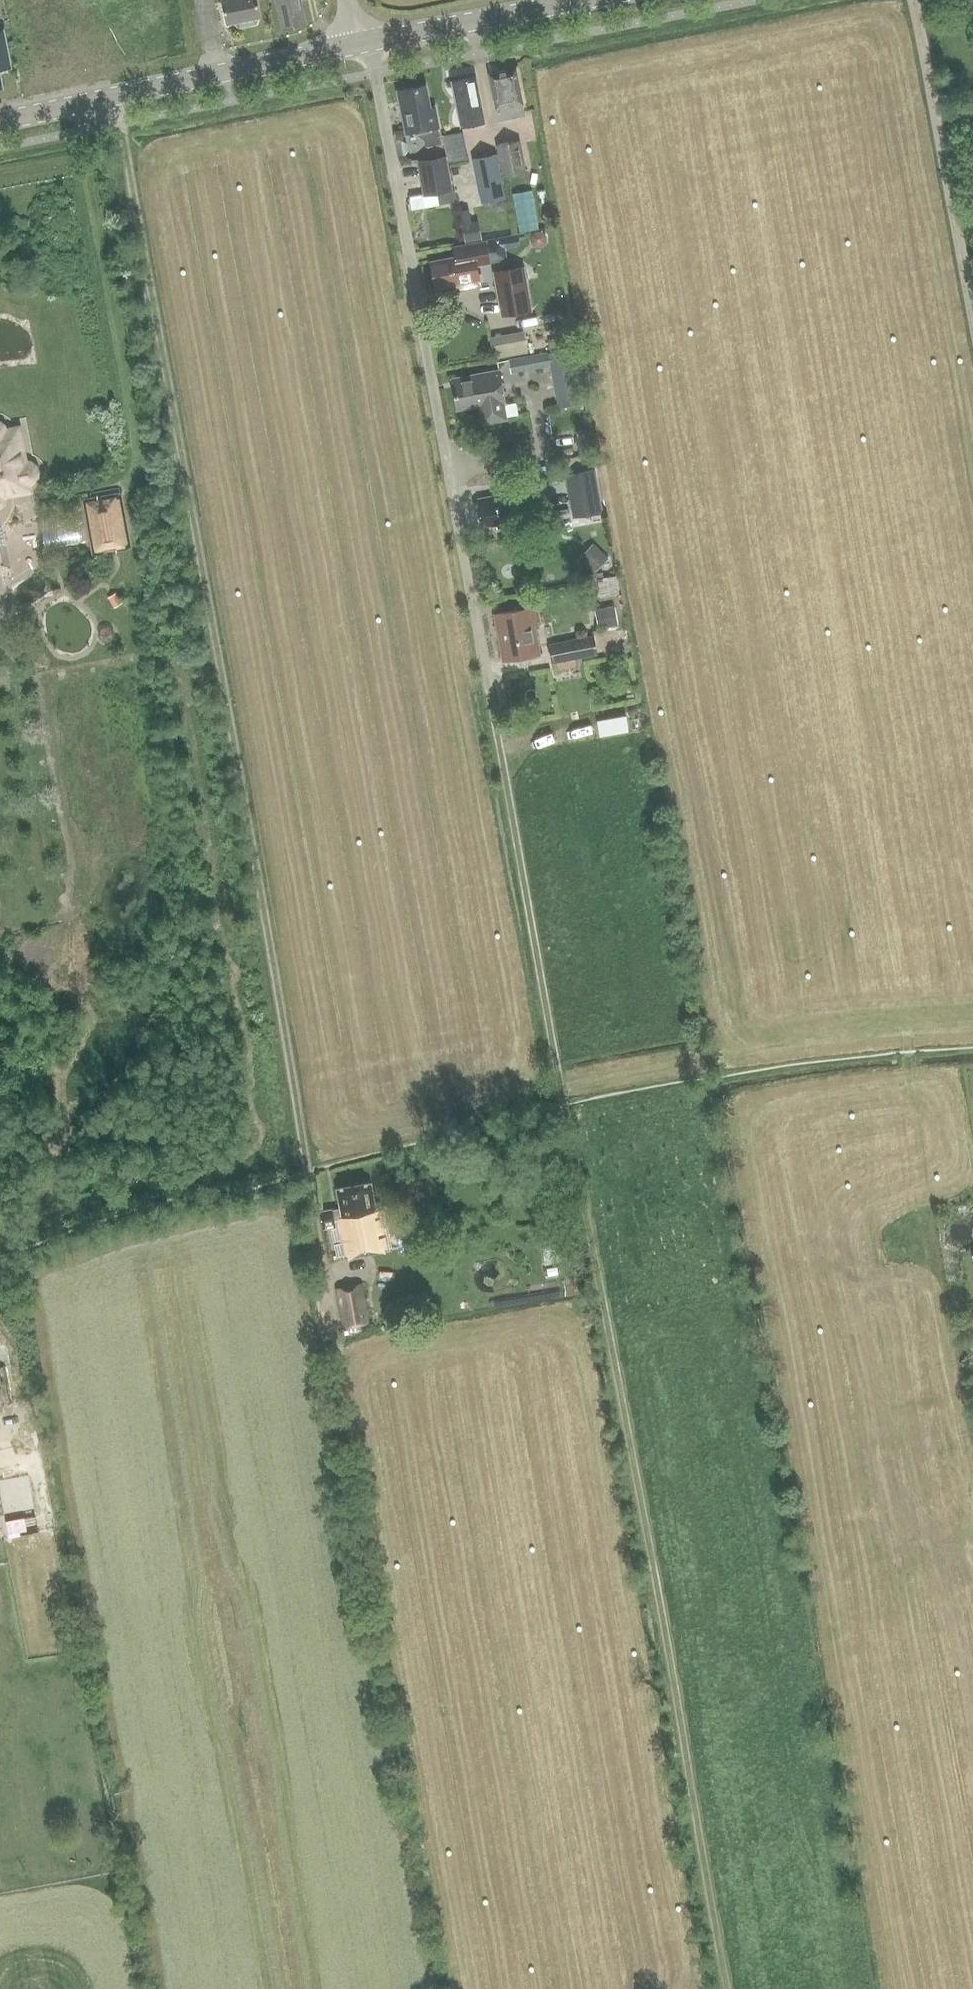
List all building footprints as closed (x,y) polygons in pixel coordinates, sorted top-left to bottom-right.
[(256,24),(258,17),(261,16),(258,0),(221,0),(226,23),(234,21),(239,28),(256,24)] [(282,28),(306,22),(301,0),(276,0),(282,28)] [(11,67),(7,48),(0,49),(0,69),(11,67)] [(499,120),(524,115),(522,104),(523,103),(516,68),(489,73),(497,110),(496,110),(499,120)] [(461,127),(484,122),(475,77),(452,81),(461,127)] [(406,134),(423,131),(426,147),(441,143),(438,128),(439,127),(435,106),(430,107),(426,85),(397,91),(406,134)] [(443,135),(449,165),(469,161),(463,131),(443,135)] [(520,140),(496,145),(503,176),(526,172),(520,140)] [(501,177),(503,176),(496,145),(497,153),(472,158),(480,202),(505,197),(501,177)] [(411,164),(410,159),(405,155),(400,156),(401,166),(411,164)] [(456,201),(455,198),(454,189),(451,189),(446,156),(417,161),(423,195),(421,196),(423,207),(456,201)] [(463,208),(467,240),(482,238),(478,206),(463,208)] [(453,246),(455,256),(431,261),(436,288),(455,285),(456,291),(480,287),(476,265),(490,262),(486,240),(453,246)] [(493,271),(501,316),(532,310),(524,265),(493,271)] [(526,327),(493,334),(498,356),(531,348),(526,327)] [(550,366),(558,408),(581,404),(568,336),(551,339),(553,350),(508,358),(511,373),(550,366)] [(506,420),(503,404),(506,403),(499,370),(452,378),(457,410),(479,406),(482,424),(506,420)] [(1,508),(5,504),(6,499),(6,495),(30,491),(28,483),(33,481),(36,477),(37,471),(34,466),(30,463),(25,463),(18,428),(6,430),(3,425),(0,423),(0,508),(1,508)] [(603,511),(595,465),(565,470),(573,516),(603,511)] [(507,526),(532,521),(526,490),(511,492),(511,494),(504,495),(504,494),(478,498),(483,527),(496,524),(497,528),(503,527),(502,524),(507,523),(507,526)] [(129,547),(119,493),(83,500),(93,554),(129,547)] [(608,558),(593,543),(578,557),(594,572),(608,558)] [(117,592),(107,597),(114,608),(123,603),(117,592)] [(535,625),(541,624),(538,606),(495,614),(503,660),(540,653),(535,625)] [(618,624),(614,606),(595,610),(599,628),(618,624)] [(615,651),(612,631),(548,643),(552,664),(557,663),(558,671),(577,667),(575,658),(615,651)] [(627,693),(636,691),(634,682),(625,684),(627,693)] [(337,1189),(340,1207),(320,1211),(323,1229),(336,1227),(335,1219),(338,1218),(345,1257),(388,1250),(379,1203),(375,1203),(371,1183),(337,1189)] [(13,1279),(0,1282),(0,1301),(2,1300),(1,1298),(16,1295),(13,1279)] [(370,1322),(362,1282),(335,1287),(342,1327),(370,1322)] [(11,1402),(5,1366),(0,1367),(0,1404),(11,1402)]
